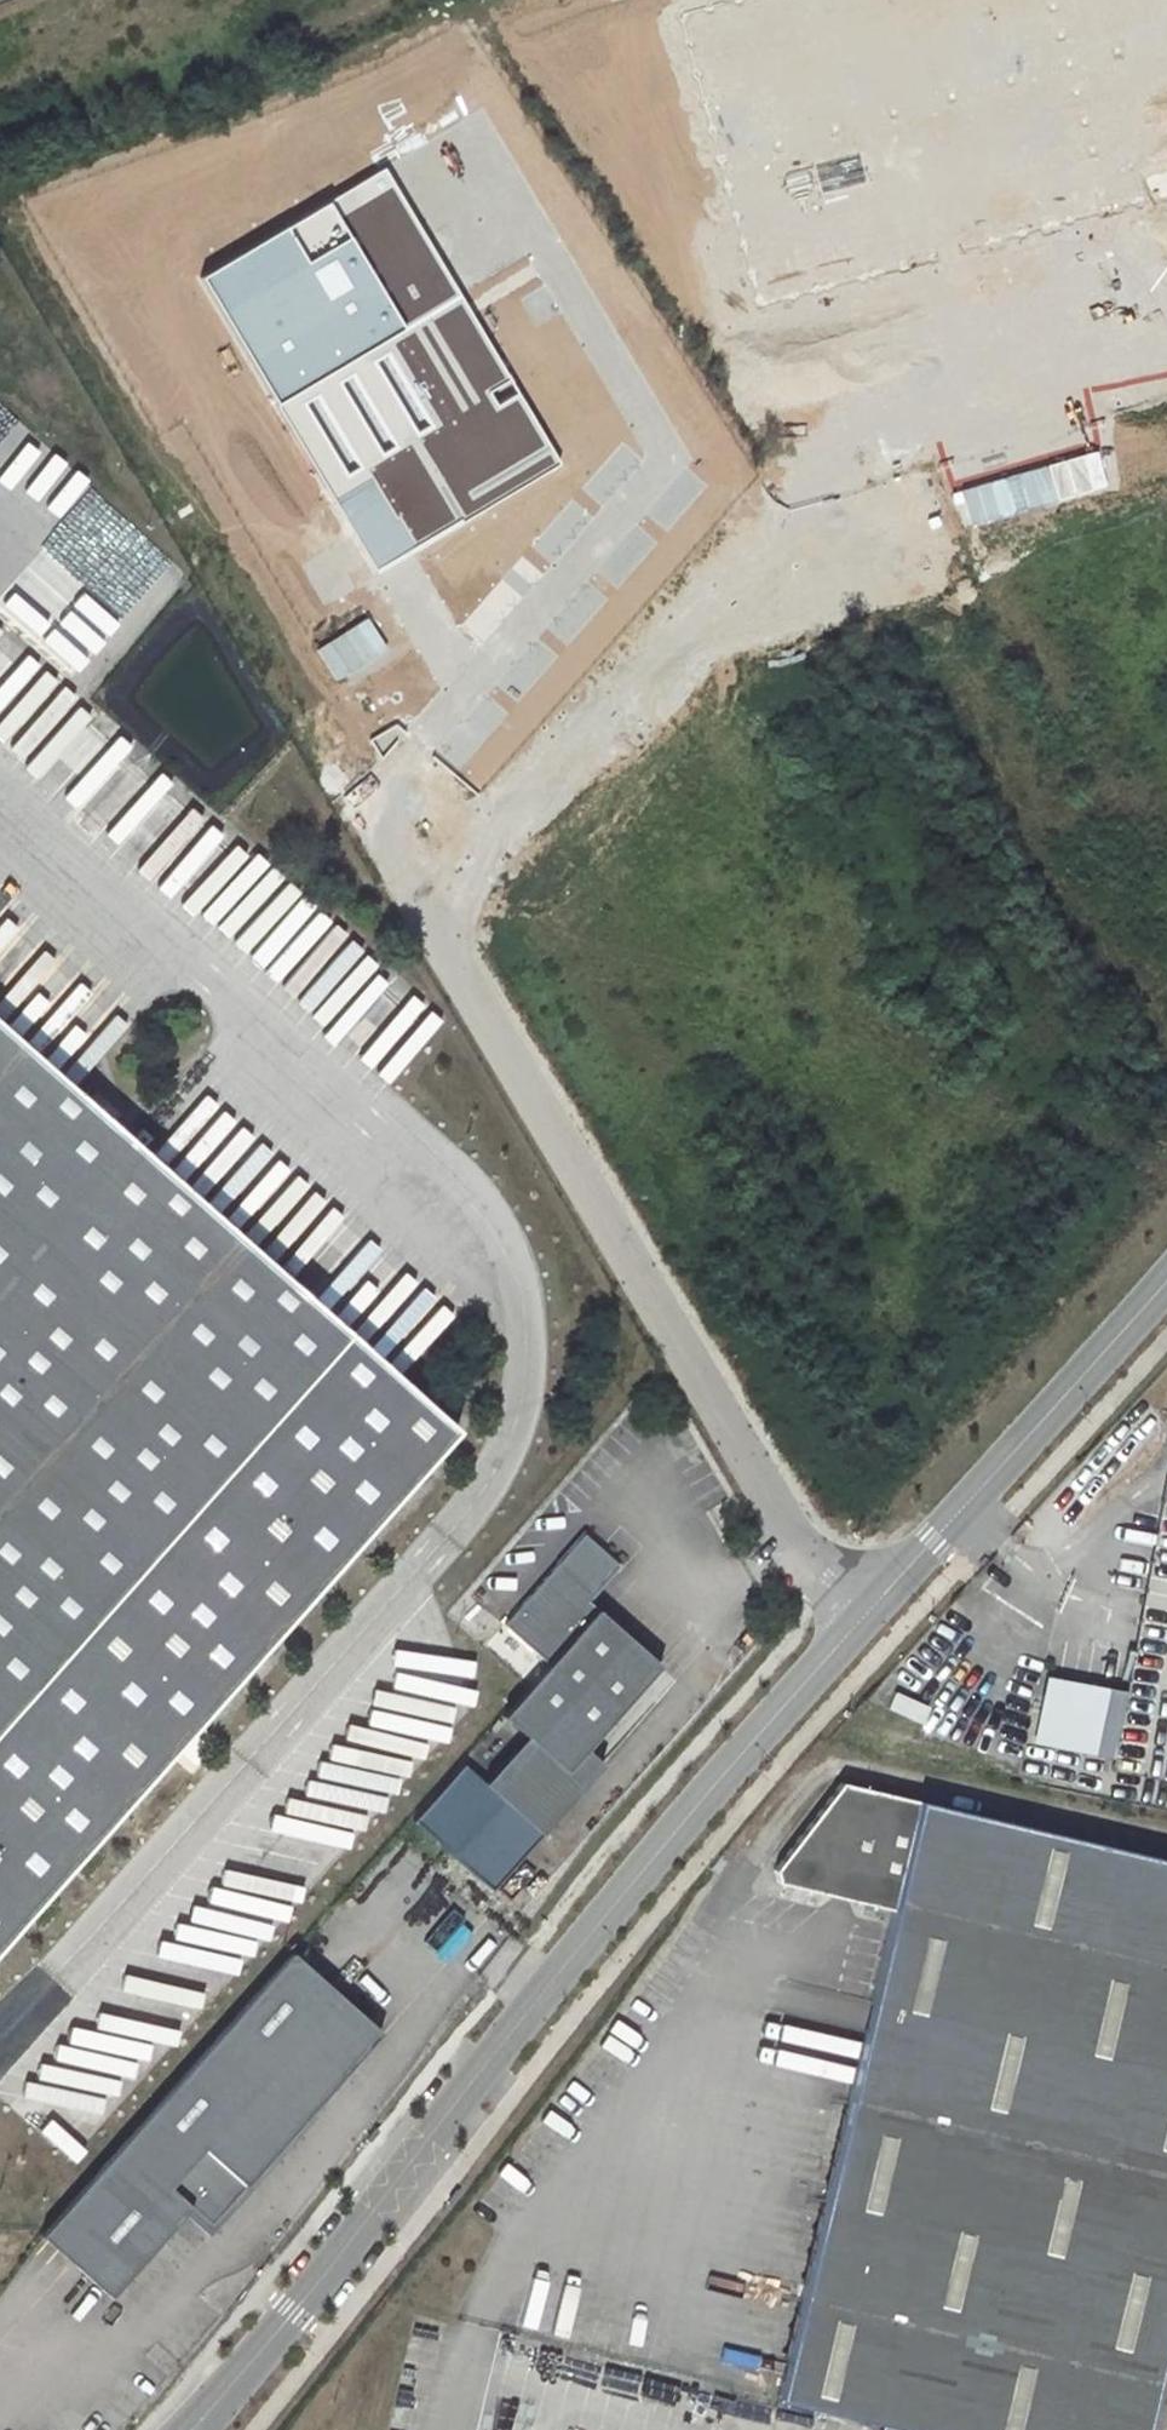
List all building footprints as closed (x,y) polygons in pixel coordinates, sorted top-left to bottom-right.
[(203,278),(379,572),(562,463),(386,169),(203,278)] [(0,617),(0,735),(6,741),(64,675),(0,617)] [(458,1429),(0,1027),(0,1942),(458,1429)] [(659,1665),(587,1601),(618,1565),(583,1534),(504,1623),(548,1662),(503,1715),(526,1736),(566,1771),(585,1749),(659,1665)] [(1113,1757),(1126,1695),(1066,1683),(1045,1698),(1036,1742),(1113,1757)] [(891,1711),(925,1720),(929,1703),(895,1694),(891,1711)] [(987,1733),(934,1709),(927,1726),(980,1749),(987,1733)] [(541,1833),(603,1764),(585,1749),(566,1771),(526,1736),(484,1781),(541,1833)] [(892,1910),(775,2399),(882,2425),(903,2429),(1146,2429),(1166,2343),(1166,1860),(841,1782),(775,1870),(776,1882),(892,1910)] [(292,1953),(44,2239),(115,2300),(194,2208),(215,2226),(382,2032),(292,1953)]
